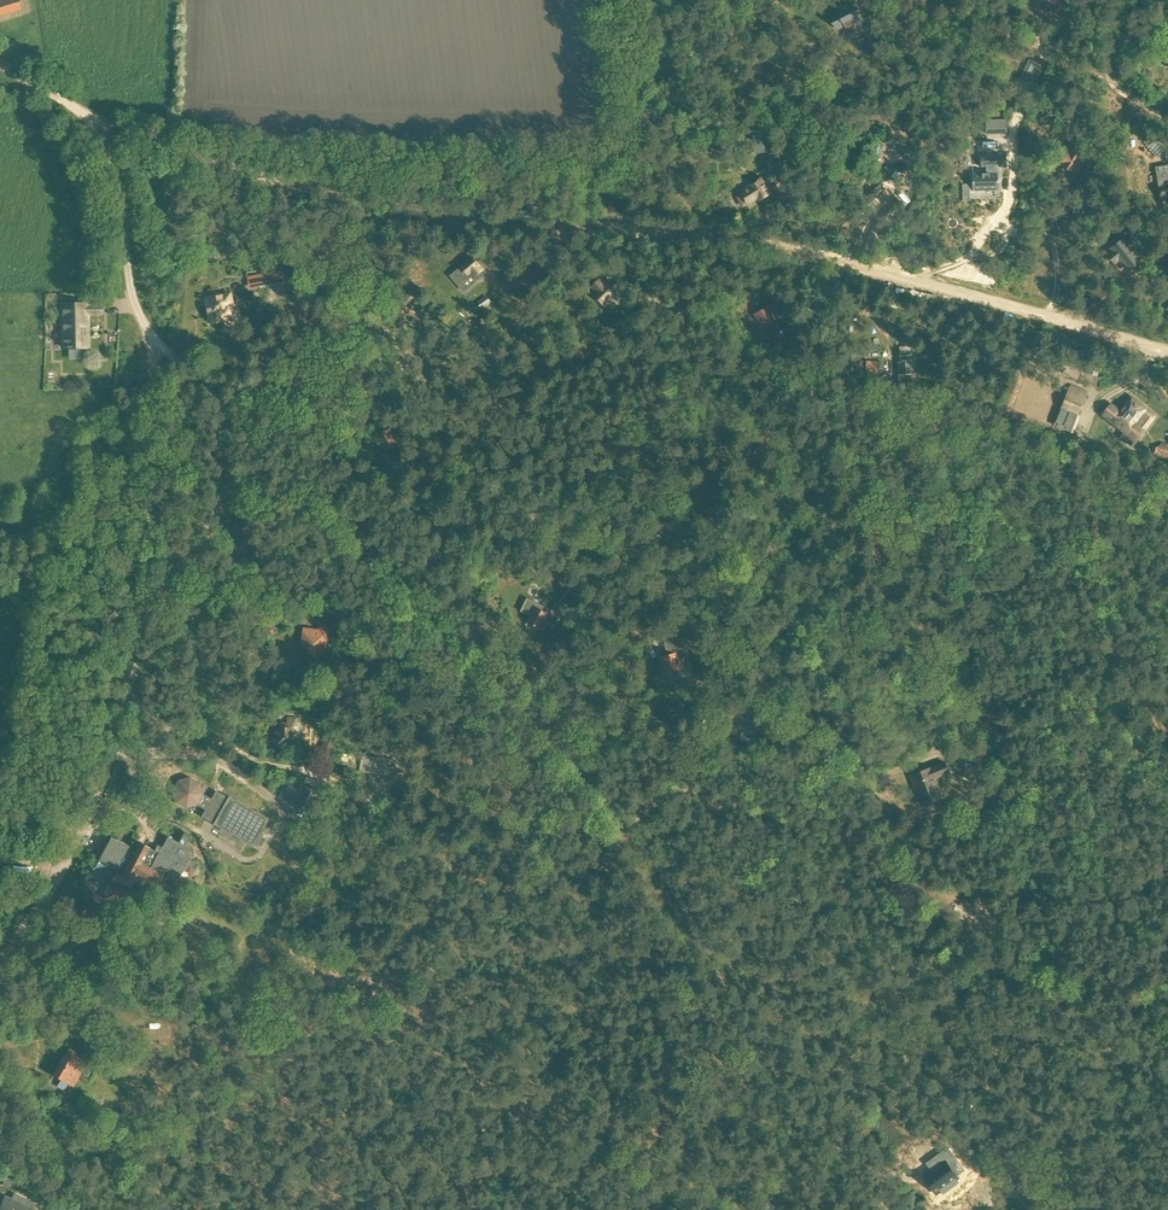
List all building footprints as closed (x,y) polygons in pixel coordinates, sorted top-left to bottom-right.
[(21,9),(19,0),(0,0),(0,16),(21,9)] [(847,31),(860,25),(854,10),(851,11),(847,4),(835,9),(837,13),(829,17),(836,33),(846,29),(847,31)] [(1040,77),(1044,62),(1028,58),(1024,73),(1040,77)] [(1008,132),(1008,117),(987,117),(987,132),(1008,132)] [(775,133),(752,136),(754,154),(777,152),(775,133)] [(1056,157),(1062,161),(1061,164),(1077,173),(1086,159),(1075,153),(1078,147),(1072,144),(1070,148),(1063,144),(1056,157)] [(882,146),(881,155),(896,158),(897,148),(882,146)] [(973,174),(973,191),(997,191),(997,167),(1006,167),(1005,153),(980,153),(980,167),(987,167),(987,174),(973,174)] [(762,179),(750,186),(752,189),(737,198),(742,207),(757,198),(759,200),(771,193),(762,179)] [(774,188),(780,195),(785,191),(780,184),(774,188)] [(880,184),(867,196),(876,205),(870,210),(876,216),(885,208),(881,204),(891,195),(880,184)] [(1120,236),(1107,246),(1111,251),(1112,254),(1108,257),(1114,264),(1118,261),(1122,267),(1123,267),(1133,267),(1135,258),(1136,257),(1132,251),(1136,248),(1130,240),(1126,243),(1124,241),(1120,236)] [(478,265),(471,257),(460,266),(461,267),(451,276),(465,291),(486,272),(478,265)] [(274,271),(248,276),(250,288),(277,283),(274,271)] [(618,289),(611,282),(608,279),(605,283),(600,277),(591,286),(596,291),(593,294),(603,305),(614,294),(613,294),(618,289)] [(690,311),(697,295),(689,291),(681,307),(690,311)] [(214,321),(215,322),(225,320),(224,314),(230,313),(227,293),(222,294),(222,293),(205,295),(209,317),(210,319),(211,320),(212,320),(213,321),(214,321)] [(487,295),(478,302),(482,309),(492,302),(487,295)] [(87,345),(86,315),(88,314),(88,313),(101,313),(100,304),(88,304),(88,301),(62,302),(64,346),(87,345)] [(756,314),(762,323),(757,327),(764,338),(775,331),(769,323),(776,319),(773,315),(780,311),(774,303),(768,307),(767,307),(756,314)] [(775,341),(773,352),(780,353),(782,342),(775,341)] [(900,362),(898,362),(899,379),(912,378),(911,356),(910,356),(900,356),(900,362)] [(912,378),(899,379),(900,389),(913,388),(912,378)] [(1070,384),(1053,427),(1070,433),(1087,391),(1070,384)] [(1110,404),(1103,413),(1137,440),(1144,431),(1134,423),(1146,409),(1132,397),(1120,412),(1110,404)] [(769,437),(772,430),(758,425),(751,443),(763,448),(767,436),(769,437)] [(383,451),(396,445),(388,429),(376,436),(383,451)] [(1152,456),(1158,457),(1167,460),(1167,445),(1161,443),(1160,448),(1154,447),(1152,456)] [(222,461),(222,452),(218,452),(218,449),(214,449),(214,466),(222,465),(222,461)] [(730,594),(728,604),(734,605),(736,596),(730,594)] [(528,599),(522,611),(532,615),(529,621),(535,624),(542,628),(545,622),(553,626),(559,614),(551,610),(545,607),(528,599)] [(304,627),(303,630),(308,636),(306,643),(314,651),(321,650),(326,655),(329,654),(327,631),(332,630),(330,620),(319,619),(317,630),(304,627)] [(670,655),(663,657),(665,667),(667,672),(674,670),(682,667),(680,662),(690,659),(683,636),(666,641),(669,652),(670,655)] [(762,718),(753,714),(747,730),(756,734),(762,718)] [(293,726),(297,726),(297,718),(288,718),(288,722),(280,722),(281,727),(276,730),(276,737),(273,740),(282,750),(293,738),(293,726)] [(763,722),(759,734),(767,737),(771,724),(763,722)] [(328,736),(322,746),(331,751),(337,740),(328,736)] [(363,755),(361,770),(389,774),(391,759),(363,755)] [(940,793),(935,778),(949,773),(946,762),(914,774),(917,782),(915,783),(921,800),(940,793)] [(212,824),(252,847),(254,843),(258,845),(261,839),(258,837),(268,818),(228,796),(227,798),(215,791),(210,799),(202,794),(199,782),(188,776),(177,780),(171,791),(175,802),(184,808),(197,806),(204,810),(200,817),(212,822),(212,824)] [(284,795),(306,804),(311,790),(289,782),(284,795)] [(156,844),(152,851),(147,848),(147,847),(138,842),(134,849),(110,836),(98,859),(123,872),(120,878),(114,875),(102,898),(114,904),(120,894),(124,896),(132,881),(141,886),(145,879),(156,885),(164,870),(177,877),(185,864),(194,869),(197,863),(192,860),(193,849),(186,840),(189,836),(183,832),(178,842),(167,836),(162,847),(156,844)] [(609,860),(614,844),(607,841),(602,857),(609,860)] [(984,928),(992,910),(966,899),(958,917),(984,928)] [(80,929),(70,940),(76,946),(87,936),(80,929)] [(66,1050),(58,1064),(78,1076),(82,1068),(78,1066),(81,1061),(75,1057),(76,1055),(66,1050)] [(78,1076),(58,1064),(52,1075),(68,1084),(69,1081),(73,1083),(78,1076)] [(545,1068),(533,1076),(539,1084),(550,1076),(545,1068)] [(68,1084),(60,1080),(57,1086),(64,1090),(68,1084)] [(115,1118),(120,1123),(129,1115),(124,1111),(115,1118)] [(951,1165),(956,1161),(947,1149),(930,1162),(935,1169),(923,1178),(935,1195),(957,1179),(955,1177),(958,1175),(951,1165)] [(21,1168),(2,1169),(3,1185),(22,1184),(21,1168)] [(10,1198),(4,1194),(0,1202),(0,1209),(33,1209),(36,1204),(13,1193),(10,1198)]
